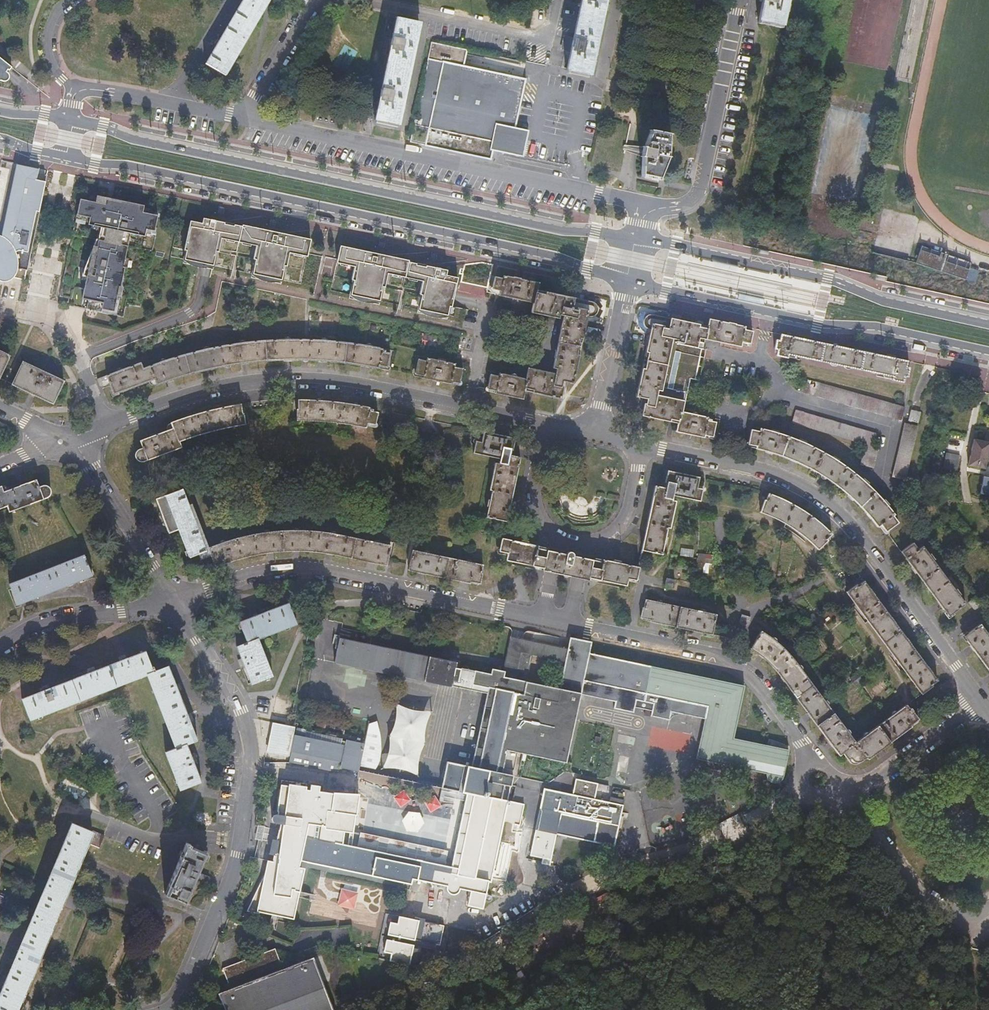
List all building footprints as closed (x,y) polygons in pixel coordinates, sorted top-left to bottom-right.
[(206,65),(225,75),(268,0),(244,0),(206,65)] [(605,0),(581,0),(568,63),(566,71),(589,76),(605,0)] [(781,25),(786,0),(762,0),(758,20),(781,25)] [(397,125),(418,21),(397,16),(375,120),(397,125)] [(780,28),(781,25),(758,20),(757,23),(780,28)] [(503,80),(504,75),(462,65),(458,65),(462,48),(431,42),(414,124),(450,132),(488,140),(503,144),(504,136),(512,138),(514,128),(524,85),(503,80)] [(468,51),(466,64),(513,73),(515,63),(525,64),(525,62),(468,51)] [(1,81),(2,80),(8,72),(12,67),(0,58),(0,80),(1,81)] [(9,73),(8,72),(2,80),(4,81),(6,81),(8,80),(9,79),(10,77),(10,75),(9,73)] [(524,85),(525,79),(504,75),(503,80),(524,85)] [(503,144),(517,147),(521,129),(514,128),(512,138),(504,136),(503,144)] [(644,158),(642,174),(660,178),(668,157),(669,134),(651,130),(645,147),(643,146),(641,156),(644,158)] [(485,155),(488,140),(450,132),(447,147),(485,155)] [(447,147),(446,149),(489,158),(491,148),(515,153),(517,147),(503,144),(488,140),(485,155),(447,147)] [(641,156),(643,146),(625,145),(624,150),(641,156)] [(18,190),(30,167),(18,165),(2,238),(4,238),(6,239),(9,241),(10,242),(12,241),(8,233),(18,190)] [(25,281),(46,182),(42,181),(37,180),(39,169),(30,167),(18,190),(8,233),(12,241),(10,242),(9,241),(6,239),(4,238),(2,238),(1,237),(0,237),(0,282),(2,282),(4,282),(6,282),(8,282),(10,281),(12,280),(14,278),(25,281)] [(90,202),(81,200),(77,216),(90,218),(89,223),(88,226),(100,228),(101,228),(97,248),(96,247),(94,247),(88,262),(85,269),(83,277),(87,278),(86,282),(82,300),(84,300),(88,301),(87,306),(86,310),(101,313),(102,310),(114,313),(119,288),(120,288),(125,268),(123,268),(125,258),(129,240),(131,235),(139,236),(145,238),(146,235),(146,231),(155,232),(156,229),(158,217),(149,215),(143,213),(144,209),(144,207),(122,202),(121,202),(121,203),(106,200),(107,199),(106,198),(97,197),(97,198),(96,203),(90,202)] [(235,242),(243,243),(247,244),(248,241),(253,242),(257,243),(254,260),(256,260),(253,274),(266,277),(269,278),(282,280),(285,266),(287,267),(290,250),(295,251),(300,252),(299,255),(304,256),(304,253),(308,254),(311,241),(311,240),(243,225),(242,227),(222,222),(217,221),(204,218),(203,224),(191,221),(185,250),(187,251),(185,260),(198,263),(201,263),(214,266),(217,252),(219,252),(222,236),(227,237),(232,238),(232,241),(235,242)] [(146,231),(146,235),(156,237),(158,229),(156,229),(155,232),(146,231)] [(402,277),(409,279),(413,280),(414,277),(419,278),(424,279),(420,295),(422,295),(419,309),(432,312),(435,313),(448,316),(450,307),(452,307),(458,278),(447,275),(448,270),(434,267),(430,266),(409,262),(409,261),(341,246),(337,263),(341,264),(345,265),(346,262),(351,263),(355,264),(352,280),(354,281),(351,295),(364,298),(367,298),(380,301),(383,287),(385,287),(388,271),(393,272),(398,273),(398,276),(402,277)] [(972,262),(922,246),(916,263),(976,283),(980,271),(970,268),(972,262)] [(500,291),(499,296),(534,304),(537,290),(538,283),(503,275),(502,279),(495,277),(493,290),(500,291)] [(114,313),(102,310),(101,313),(117,317),(123,289),(120,288),(119,288),(114,313)] [(563,296),(537,290),(534,304),(532,313),(558,319),(559,315),(564,316),(559,341),(582,346),(588,316),(592,317),(593,317),(595,317),(596,317),(597,316),(598,315),(599,314),(599,313),(600,312),(600,311),(600,309),(600,308),(599,307),(599,306),(598,305),(597,304),(596,303),(595,303),(593,303),(586,301),(563,296)] [(697,348),(700,338),(706,339),(709,326),(660,316),(652,315),(651,315),(650,315),(648,315),(647,315),(646,316),(645,317),(644,318),(644,319),(643,320),(643,321),(643,323),(643,324),(644,325),(644,326),(645,327),(646,328),(647,329),(652,330),(645,360),(668,365),(673,339),(678,340),(678,344),(697,348)] [(709,326),(706,339),(741,347),(742,342),(750,344),(753,331),(745,330),(746,327),(711,319),(709,326)] [(906,367),(908,361),(782,335),(780,341),(777,340),(775,349),(778,350),(777,356),(787,358),(788,355),(892,378),(892,381),(903,383),(904,376),(908,377),(910,368),(906,367)] [(307,360),(307,339),(303,339),(291,339),(291,338),(290,338),(290,337),(289,337),(289,336),(288,336),(287,336),(286,336),(286,337),(285,337),(284,338),(284,339),(265,340),(267,361),(275,360),(288,360),(295,360),(303,360),(307,360)] [(344,363),(347,343),(328,341),(328,340),(328,339),(327,338),(326,338),(326,337),(325,337),(324,337),(323,337),(323,338),(322,338),(321,339),(321,340),(310,339),(307,339),(307,360),(309,360),(319,361),(323,361),(333,362),(344,363)] [(657,395),(684,401),(686,392),(689,392),(692,379),(697,380),(702,357),(699,356),(701,349),(697,348),(678,344),(678,340),(673,339),(668,365),(662,391),(658,390),(657,395)] [(267,361),(265,340),(246,343),(245,342),(245,341),(244,341),(244,340),(243,340),(242,340),(241,340),(240,341),(239,341),(239,342),(239,343),(239,344),(228,345),(225,346),(229,366),(232,366),(242,364),(246,363),(256,362),(267,361)] [(573,383),(582,346),(559,341),(553,369),(557,369),(556,375),(529,369),(527,380),(528,380),(525,391),(561,399),(564,387),(562,386),(563,384),(563,381),(573,383)] [(383,352),(383,349),(373,347),(373,346),(373,345),(372,345),(372,344),(371,343),(370,343),(369,343),(368,343),(367,344),(366,345),(366,346),(347,343),(344,363),(353,364),(367,367),(380,369),(380,366),(388,369),(391,353),(383,352)] [(229,366),(225,346),(222,346),(211,349),(211,348),(210,347),(209,347),(208,346),(207,347),(206,347),(206,348),(205,348),(205,349),(204,350),(204,351),(186,355),(192,375),(212,370),(226,367),(229,366)] [(9,359),(8,357),(0,353),(0,378),(9,359)] [(192,375),(186,355),(167,361),(167,360),(166,360),(165,359),(164,359),(163,359),(162,360),(161,361),(161,362),(161,363),(143,370),(148,384),(156,381),(158,386),(172,382),(192,375)] [(453,382),(460,384),(464,369),(455,367),(456,365),(445,363),(446,360),(439,359),(438,361),(428,359),(428,361),(420,359),(416,374),(425,376),(425,379),(438,382),(453,385),(453,382)] [(679,424),(682,413),(685,402),(684,401),(657,395),(658,390),(662,391),(668,365),(645,360),(637,397),(648,399),(647,404),(646,404),(642,416),(679,424)] [(54,396),(57,397),(64,383),(23,363),(16,378),(19,380),(16,387),(51,404),(54,396)] [(143,370),(141,364),(124,369),(124,368),(123,368),(122,368),(121,367),(120,368),(119,368),(118,369),(118,370),(118,371),(118,372),(107,376),(111,384),(114,395),(128,390),(148,384),(143,370)] [(510,376),(500,374),(499,377),(492,375),(489,390),(496,391),(496,394),(510,397),(523,400),(525,391),(528,380),(527,380),(516,378),(517,377),(517,376),(516,376),(516,375),(515,374),(514,374),(513,373),(512,374),(511,374),(510,375),(510,376)] [(111,384),(107,376),(100,378),(104,387),(111,384)] [(901,417),(905,404),(804,378),(801,391),(901,417)] [(333,424),(334,403),(325,402),(311,401),(299,401),(300,411),(298,410),(298,422),(318,422),(333,424)] [(349,404),(334,403),(333,424),(349,425),(367,429),(369,423),(377,425),(379,412),(371,411),(372,409),(362,407),(349,404)] [(246,425),(244,414),(243,414),(241,405),(223,409),(207,413),(212,433),(246,425)] [(919,418),(921,408),(912,406),(910,416),(919,418)] [(269,418),(267,408),(258,409),(259,420),(269,418)] [(874,442),(877,430),(795,409),(792,422),(865,442),(861,462),(873,464),(878,443),(874,442)] [(181,442),(212,433),(207,413),(174,423),(176,429),(181,442)] [(705,435),(713,438),(717,423),(708,421),(709,419),(698,416),(698,415),(698,414),(697,414),(697,413),(696,413),(695,413),(694,413),(693,413),(693,414),(692,414),(692,415),(691,415),(682,413),(679,424),(677,433),(705,438),(705,435)] [(906,475),(918,422),(905,419),(893,473),(906,475)] [(145,462),(183,448),(181,442),(176,429),(141,442),(144,449),(141,450),(140,450),(139,451),(138,452),(137,453),(137,454),(137,455),(137,457),(137,458),(138,459),(138,460),(139,461),(140,461),(141,462),(142,462),(144,462),(145,462)] [(783,457),(790,437),(780,434),(780,432),(773,430),(773,432),(761,429),(761,432),(753,430),(749,445),(757,447),(757,450),(783,457)] [(477,442),(474,454),(500,459),(499,464),(495,463),(489,490),(492,491),(502,493),(504,483),(515,485),(521,458),(510,456),(511,453),(511,451),(513,451),(515,439),(484,432),(482,443),(477,442)] [(813,456),(818,449),(806,443),(806,441),(799,438),(798,440),(790,437),(783,457),(794,460),(806,467),(815,471),(820,463),(816,460),(817,459),(813,456)] [(975,440),(970,466),(986,469),(988,456),(988,443),(975,440)] [(850,479),(856,473),(839,461),(840,458),(834,455),(833,457),(818,449),(813,456),(817,459),(816,460),(820,463),(815,471),(823,476),(829,480),(836,485),(842,477),(846,479),(848,478),(850,479)] [(962,457),(948,454),(945,469),(959,472),(962,457)] [(659,526),(668,528),(670,529),(676,502),(672,501),(673,496),(700,502),(703,490),(697,489),(700,479),(668,471),(666,484),(668,484),(667,487),(666,489),(657,487),(650,514),(661,517),(659,526)] [(862,507),(877,493),(869,484),(870,482),(865,478),(864,479),(856,473),(850,479),(848,478),(846,479),(842,477),(836,485),(844,490),(852,497),(862,507)] [(3,493),(8,507),(10,513),(50,498),(51,497),(52,497),(53,496),(53,494),(54,493),(54,492),(54,491),(53,490),(53,489),(52,488),(51,487),(50,486),(49,486),(48,486),(47,486),(39,488),(37,481),(3,493)] [(486,518),(506,522),(509,511),(515,485),(504,483),(502,493),(492,491),(490,501),(488,500),(487,507),(489,508),(486,518)] [(0,488),(0,510),(8,507),(3,493),(1,487),(0,488)] [(194,558),(209,552),(184,490),(158,501),(172,535),(181,531),(194,558)] [(730,494),(721,492),(719,503),(728,505),(730,494)] [(882,526),(887,533),(899,523),(894,517),(896,516),(888,507),(890,505),(886,500),(884,501),(877,493),(862,507),(871,515),(879,528),(882,526)] [(777,498),(770,495),(768,502),(765,502),(762,514),(775,520),(792,530),(803,512),(788,503),(777,498)] [(803,512),(792,530),(800,535),(811,543),(820,550),(829,541),(828,540),(833,535),(812,517),(803,512)] [(644,540),(642,551),(662,555),(665,544),(667,545),(669,538),(666,538),(668,528),(659,526),(661,517),(650,514),(644,540)] [(311,540),(312,531),(301,531),(300,530),(300,529),(299,529),(299,528),(298,528),(297,528),(296,528),(295,529),(294,530),(294,531),(283,531),(284,552),(293,552),(307,551),(318,553),(319,544),(317,543),(317,541),(311,540)] [(284,552),(283,531),(271,533),(270,532),(270,531),(269,531),(268,530),(267,530),(266,530),(265,530),(265,531),(264,531),(264,532),(263,533),(247,536),(251,557),(284,552)] [(351,559),(356,539),(338,536),(338,535),(338,534),(337,533),(336,532),(335,532),(334,532),(333,532),(332,533),(331,534),(312,531),(311,540),(317,541),(317,543),(319,544),(318,553),(332,555),(351,559)] [(218,544),(211,547),(214,555),(212,555),(216,564),(224,562),(225,564),(235,560),(251,557),(247,536),(226,543),(225,542),(225,541),(224,541),(224,540),(223,540),(222,540),(221,540),(220,540),(220,541),(219,541),(219,542),(218,543),(218,544)] [(373,543),(356,539),(351,559),(372,563),(386,566),(390,546),(380,544),(380,543),(380,542),(379,541),(378,541),(378,540),(377,540),(376,540),(375,540),(375,541),(374,541),(374,542),(373,543)] [(545,558),(547,551),(538,549),(539,547),(528,545),(528,542),(525,541),(521,541),(521,543),(502,539),(499,552),(508,554),(506,561),(543,569),(545,558)] [(928,588),(945,576),(934,561),(936,560),(932,555),(930,556),(923,546),(919,550),(915,543),(902,553),(928,588)] [(408,570),(444,579),(449,559),(430,555),(430,554),(430,553),(429,552),(429,551),(428,551),(427,551),(426,551),(425,551),(424,551),(423,552),(423,553),(412,551),(408,570)] [(593,568),(594,562),(582,559),(573,557),(573,556),(573,555),(573,554),(572,554),(572,553),(571,553),(570,553),(569,553),(568,553),(567,554),(567,555),(566,555),(557,553),(547,551),(545,558),(543,569),(553,571),(563,573),(569,574),(579,577),(590,579),(593,568)] [(699,562),(714,563),(714,553),(699,552),(699,562)] [(19,605),(93,576),(85,555),(11,584),(19,605)] [(471,582),(481,585),(483,574),(481,574),(483,566),(472,564),(472,563),(472,562),(472,561),(471,560),(470,559),(469,559),(468,559),(467,559),(467,560),(466,560),(466,561),(465,561),(465,562),(449,559),(444,579),(470,585),(471,582)] [(602,564),(594,562),(593,568),(590,579),(626,587),(628,579),(637,581),(640,568),(620,564),(621,562),(617,561),(614,561),(614,563),(603,560),(602,564)] [(928,588),(950,617),(967,605),(960,597),(962,596),(958,590),(956,591),(945,576),(928,588)] [(672,589),(674,581),(667,579),(665,587),(672,589)] [(881,603),(866,582),(859,587),(858,585),(848,593),(868,621),(875,616),(874,613),(876,611),(874,608),(881,603)] [(652,622),(677,628),(681,608),(645,601),(642,619),(652,621),(652,622)] [(988,602),(980,608),(986,616),(988,613),(988,603),(988,602)] [(875,616),(868,621),(885,644),(902,632),(881,603),(874,608),(876,611),(874,613),(875,616)] [(259,640),(297,625),(289,605),(240,623),(248,643),(238,646),(253,684),(274,676),(259,640)] [(677,628),(713,635),(717,615),(681,608),(677,628)] [(740,626),(743,618),(733,614),(730,623),(740,626)] [(988,634),(981,625),(965,637),(986,667),(988,664),(988,633),(988,634)] [(902,632),(885,644),(902,667),(910,661),(912,664),(914,663),(916,665),(923,660),(902,632)] [(772,667),(776,672),(784,665),(779,661),(781,659),(779,658),(785,651),(780,647),(781,646),(781,645),(781,644),(780,643),(780,642),(779,642),(778,642),(777,642),(776,642),(775,642),(775,643),(763,634),(750,649),(758,654),(766,661),(772,667)] [(523,640),(512,638),(505,672),(504,678),(514,680),(520,652),(523,640)] [(384,653),(456,668),(457,663),(341,639),(336,663),(380,673),(384,653)] [(593,643),(571,639),(569,650),(566,663),(561,690),(527,683),(533,656),(533,655),(520,652),(514,680),(504,678),(505,672),(493,670),(492,675),(456,668),(384,653),(380,673),(452,688),(452,687),(488,694),(473,767),(447,762),(442,788),(468,794),(502,801),(505,784),(513,786),(515,776),(503,773),(508,750),(568,762),(582,694),(616,701),(615,708),(636,713),(637,709),(638,702),(646,703),(647,695),(653,667),(590,654),(593,643)] [(569,650),(523,640),(520,652),(533,655),(533,656),(566,663),(569,650)] [(776,672),(797,698),(813,686),(806,677),(807,677),(807,676),(808,675),(807,674),(807,673),(807,672),(806,672),(805,671),(804,671),(803,671),(803,672),(802,672),(790,656),(785,651),(779,658),(781,659),(779,661),(784,665),(776,672)] [(152,668),(146,653),(23,699),(31,721),(148,676),(176,749),(166,752),(181,790),(201,783),(187,746),(198,742),(168,668),(156,671),(154,667),(152,668)] [(910,661),(902,667),(923,695),(933,687),(932,686),(938,680),(923,660),(916,665),(914,663),(912,664),(910,661)] [(745,687),(653,667),(647,695),(646,703),(655,705),(654,712),(653,717),(672,721),(673,714),(707,721),(698,760),(769,775),(769,779),(771,783),(774,786),(780,785),(782,783),(784,780),(789,752),(734,740),(745,687)] [(797,698),(818,727),(826,721),(829,726),(832,724),(833,727),(840,722),(828,706),(829,706),(829,705),(829,704),(829,703),(829,702),(828,701),(827,701),(826,701),(825,701),(824,701),(813,686),(797,698)] [(401,692),(398,703),(432,711),(435,700),(401,692)] [(644,710),(646,703),(638,702),(637,709),(644,710)] [(655,705),(646,703),(644,710),(654,712),(655,705)] [(419,778),(433,712),(396,704),(382,770),(419,778)] [(911,726),(920,719),(914,711),(912,712),(908,706),(898,713),(898,712),(897,712),(896,712),(896,711),(895,711),(895,712),(894,712),(893,712),(893,713),(892,714),(892,715),(893,716),(879,726),(892,743),(912,728),(911,726)] [(840,755),(843,754),(856,743),(850,735),(851,734),(851,733),(851,732),(851,731),(850,730),(849,730),(848,730),(847,730),(846,730),(840,722),(833,727),(832,724),(829,726),(826,721),(818,727),(840,755)] [(869,760),(892,743),(879,726),(870,734),(869,734),(869,733),(868,733),(867,733),(866,733),(865,733),(864,734),(863,734),(863,735),(863,736),(863,737),(863,738),(864,738),(856,743),(843,754),(849,761),(853,764),(857,765),(867,758),(869,760)] [(366,745),(365,744),(348,741),(346,747),(342,746),(343,739),(297,730),(296,736),(295,736),(291,753),(292,753),(290,764),(341,775),(342,769),(359,773),(360,773),(360,772),(366,745)] [(544,789),(530,858),(542,860),(541,865),(550,867),(556,836),(615,848),(625,801),(612,798),(611,803),(595,800),(598,785),(576,780),(573,795),(544,789)] [(344,844),(346,830),(347,830),(354,794),(335,793),(335,794),(321,792),(321,786),(312,785),(311,791),(307,790),(307,789),(283,786),(279,812),(280,812),(279,815),(278,815),(277,815),(276,815),(276,816),(275,816),(274,816),(274,817),(274,818),(273,818),(273,819),(273,820),(274,821),(274,822),(275,823),(276,823),(277,824),(282,824),(276,851),(274,862),(269,861),(266,874),(249,912),(261,915),(262,913),(295,920),(306,869),(301,868),(302,861),(308,863),(413,885),(414,879),(449,887),(448,889),(449,891),(450,893),(452,894),(454,895),(456,895),(458,894),(460,893),(461,890),(462,887),(473,889),(469,907),(485,910),(488,894),(490,883),(493,883),(509,802),(502,801),(468,794),(453,868),(447,866),(425,862),(425,861),(418,859),(418,860),(359,848),(354,847),(354,846),(344,844)] [(354,794),(347,830),(352,831),(355,812),(358,813),(361,795),(354,794)] [(0,996),(0,1007),(7,1009),(18,1009),(94,831),(72,822),(0,996)] [(425,862),(447,866),(450,852),(362,833),(359,848),(418,860),(418,859),(425,861),(425,862)] [(187,843),(166,894),(187,903),(197,878),(199,872),(207,854),(193,848),(194,845),(187,843)] [(199,872),(197,878),(203,880),(205,875),(199,872)] [(446,926),(401,917),(399,924),(392,923),(389,935),(442,946),(446,926)] [(418,953),(419,947),(388,940),(386,953),(393,954),(391,961),(418,967),(421,953),(418,953)] [(313,958),(283,968),(275,949),(222,969),(230,990),(218,996),(224,1009),(332,1009),(313,958)]
